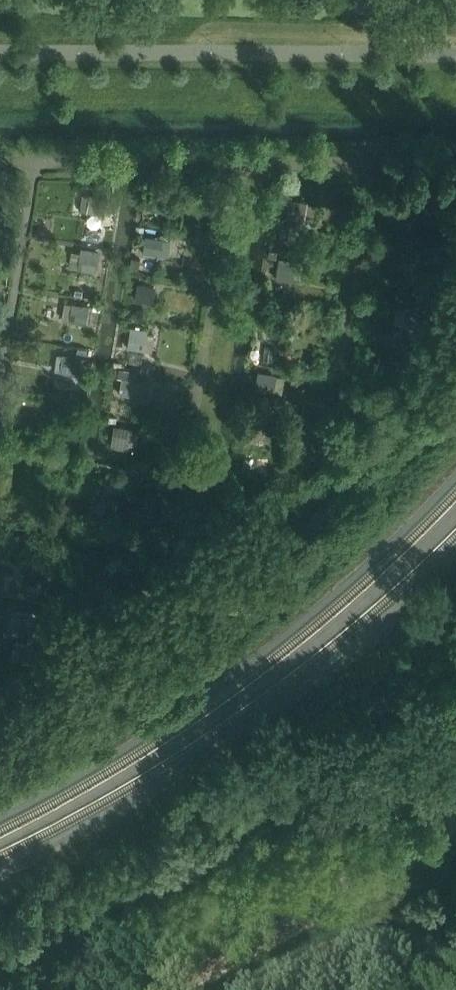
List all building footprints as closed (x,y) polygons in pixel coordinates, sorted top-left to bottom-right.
[(106,214),(109,197),(92,195),(89,211),(106,214)] [(290,200),(288,217),(304,220),(307,203),(290,200)] [(162,256),(165,239),(147,236),(144,253),(162,256)] [(96,272),(100,251),(83,248),(79,269),(96,272)] [(417,254),(414,270),(431,273),(434,257),(417,254)] [(295,282),(298,260),(280,257),(277,279),(295,282)] [(138,283),(136,301),(153,304),(156,286),(138,283)] [(88,322),(91,306),(74,303),(71,320),(88,322)] [(425,312),(408,309),(405,326),(422,329),(425,312)] [(289,336),(292,319),(270,315),(267,332),(289,336)] [(145,350),(148,330),(131,327),(128,347),(145,350)] [(66,354),(63,371),(79,374),(82,357),(66,354)] [(275,394),(279,374),(259,371),(256,391),(275,394)] [(139,398),(142,380),(123,377),(120,395),(139,398)] [(72,424),(75,405),(54,402),(51,421),(72,424)] [(130,450),(134,428),(116,425),(112,447),(130,450)] [(251,428),(248,444),(265,447),(268,431),(251,428)] [(108,471),(105,488),(122,491),(125,474),(108,471)] [(46,581),(50,561),(25,557),(21,577),(46,581)] [(37,637),(40,616),(23,613),(20,634),(37,637)]
